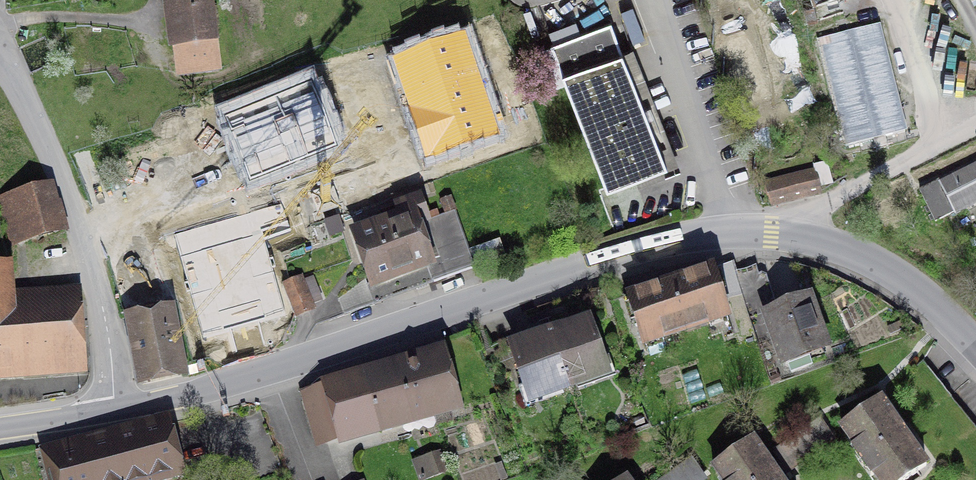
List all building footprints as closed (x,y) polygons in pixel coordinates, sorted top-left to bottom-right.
[(216,0),(163,0),(170,52),(176,52),(178,75),(223,69),(216,0)] [(909,130),(881,23),(817,40),(846,147),(909,130)] [(673,169),(622,52),(568,75),(619,192),(673,169)] [(918,192),(933,223),(975,202),(975,163),(918,192)] [(829,164),(815,167),(816,171),(766,182),(772,210),(825,198),(822,189),(834,186),(829,164)] [(419,188),(394,197),(401,219),(421,212),(427,211),(419,188)] [(59,231),(50,193),(5,204),(14,242),(59,231)] [(401,219),(353,235),(374,297),(441,274),(424,223),(421,212),(401,219)] [(444,281),(477,270),(507,259),(501,242),(471,252),(458,212),(424,223),(441,274),(444,281)] [(754,308),(771,301),(755,261),(738,268),(754,308)] [(709,268),(619,298),(638,354),(728,324),(709,268)] [(74,365),(68,292),(16,296),(14,272),(0,273),(0,370),(74,365)] [(317,313),(303,277),(282,285),(296,321),(317,313)] [(808,299),(754,319),(775,374),(829,354),(808,299)] [(182,371),(172,318),(134,326),(144,378),(182,371)] [(589,321),(570,328),(530,341),(506,350),(495,353),(506,385),(524,379),(531,399),(607,373),(589,321)] [(455,402),(443,358),(306,396),(318,441),(455,402)] [(883,403),(846,429),(880,479),(900,479),(924,464),(883,403)] [(40,453),(47,479),(188,479),(172,418),(40,453)] [(820,420),(798,435),(809,450),(830,434),(820,420)] [(753,442),(715,469),(722,479),(779,479),(777,477),(811,453),(809,450),(798,435),(765,459),(753,442)] [(410,463),(415,479),(426,479),(445,474),(438,453),(410,463)] [(689,460),(659,479),(703,479),(689,460)]
